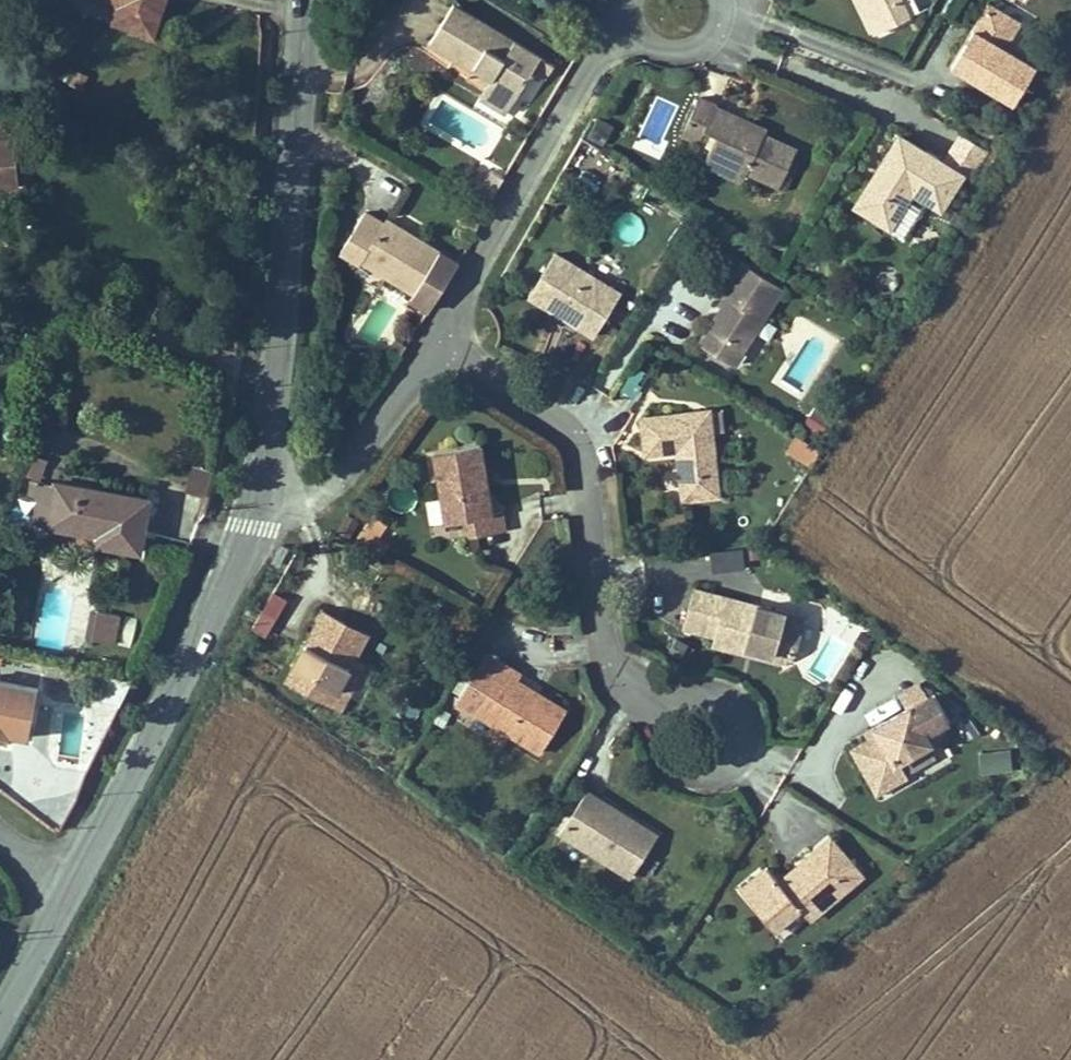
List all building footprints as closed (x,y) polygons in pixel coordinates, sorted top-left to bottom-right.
[(111,14),(104,32),(144,45),(159,0),(69,0),(111,14)] [(859,34),(895,18),(888,0),(844,0),(859,34)] [(940,67),(1001,107),(1023,72),(990,50),(1005,28),(978,10),(940,67)] [(441,40),(429,59),(472,85),(475,79),(494,91),(491,96),(516,111),(541,70),(455,18),(441,40)] [(508,123),(516,111),(491,96),(483,108),(508,123)] [(765,194),(784,157),(752,141),(756,135),(706,109),(707,107),(689,98),(670,136),(687,145),(692,134),(708,142),(696,164),(731,182),(733,177),(765,194)] [(586,137),(602,145),(613,124),(597,116),(586,137)] [(941,174),(898,144),(847,217),(884,242),(911,204),(934,220),(957,186),(965,192),(984,165),(960,148),(941,174)] [(728,187),(731,182),(696,164),(694,169),(728,187)] [(330,256),(403,301),(400,305),(421,318),(448,272),(379,226),(374,233),(353,220),(340,241),(330,256)] [(528,265),(502,303),(553,338),(571,350),(598,313),(528,265)] [(708,310),(685,351),(723,373),(768,294),(723,269),(702,307),(708,310)] [(697,416),(624,422),(626,449),(627,462),(665,459),(669,506),(704,503),(697,416)] [(796,434),(786,452),(812,465),(821,447),(796,434)] [(472,448),(429,454),(439,528),(462,525),(464,540),(494,536),(491,515),(482,516),(474,466),(472,448)] [(25,542),(30,499),(13,498),(9,540),(25,542)] [(124,509),(30,499),(25,542),(72,547),(71,560),(118,564),(121,537),(124,509)] [(354,543),(375,555),(393,524),(371,512),(354,543)] [(713,569),(746,563),(742,544),(710,550),(713,569)] [(794,625),(683,594),(671,632),(708,642),(705,650),(771,668),(786,653),(794,625)] [(259,609),(253,630),(269,634),(274,613),(259,609)] [(389,644),(344,615),(335,628),(304,673),(293,689),(323,710),(333,695),(348,705),(372,667),(389,644)] [(119,620),(116,646),(128,648),(131,621),(119,620)] [(87,661),(89,629),(82,628),(80,660),(87,661)] [(106,662),(109,630),(89,629),(87,661),(106,662)] [(827,682),(843,649),(827,642),(812,674),(827,682)] [(494,666),(476,653),(460,676),(479,689),(494,666)] [(479,689),(460,676),(441,704),(526,762),(555,720),(507,689),(513,679),(494,666),(479,689)] [(381,673),(372,667),(348,705),(333,695),(323,710),(346,725),(381,673)] [(13,695),(0,694),(0,744),(10,745),(13,695)] [(878,705),(887,720),(889,718),(905,709),(896,694),(878,705)] [(911,752),(906,745),(930,729),(913,704),(905,709),(889,718),(887,720),(852,742),(858,753),(835,768),(860,806),(887,788),(878,773),(911,752)] [(1011,748),(981,750),(982,773),(1013,770),(1011,748)] [(618,827),(576,800),(545,848),(614,892),(644,844),(618,827)] [(813,884),(831,869),(817,852),(799,867),(813,884)] [(792,929),(845,885),(831,869),(813,884),(799,867),(763,898),(751,884),(731,901),(762,938),(784,920),(792,929)]
